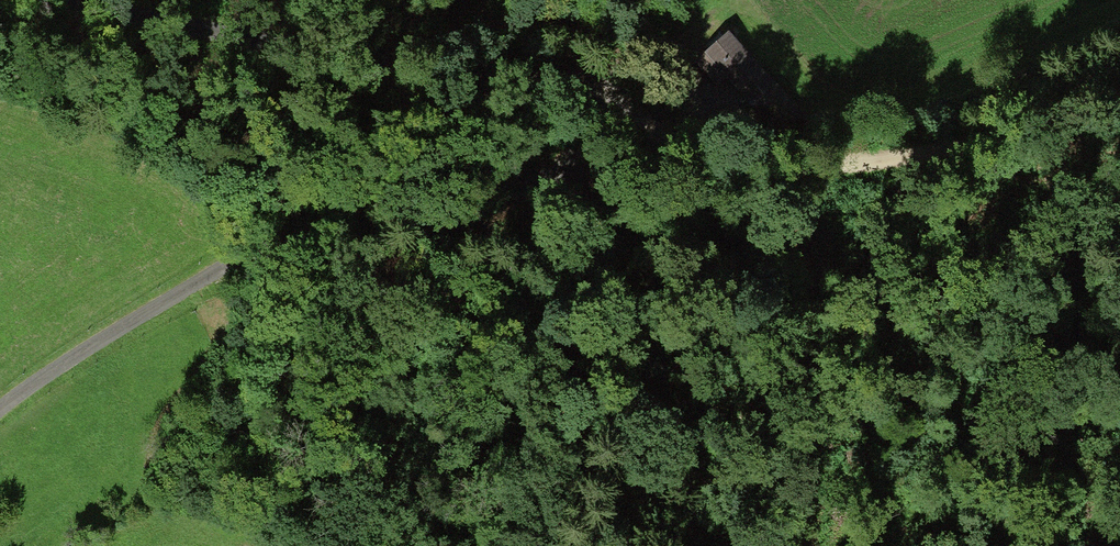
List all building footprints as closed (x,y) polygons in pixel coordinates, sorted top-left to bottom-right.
[(725,39),(697,63),(750,125),(778,102),(725,39)]
